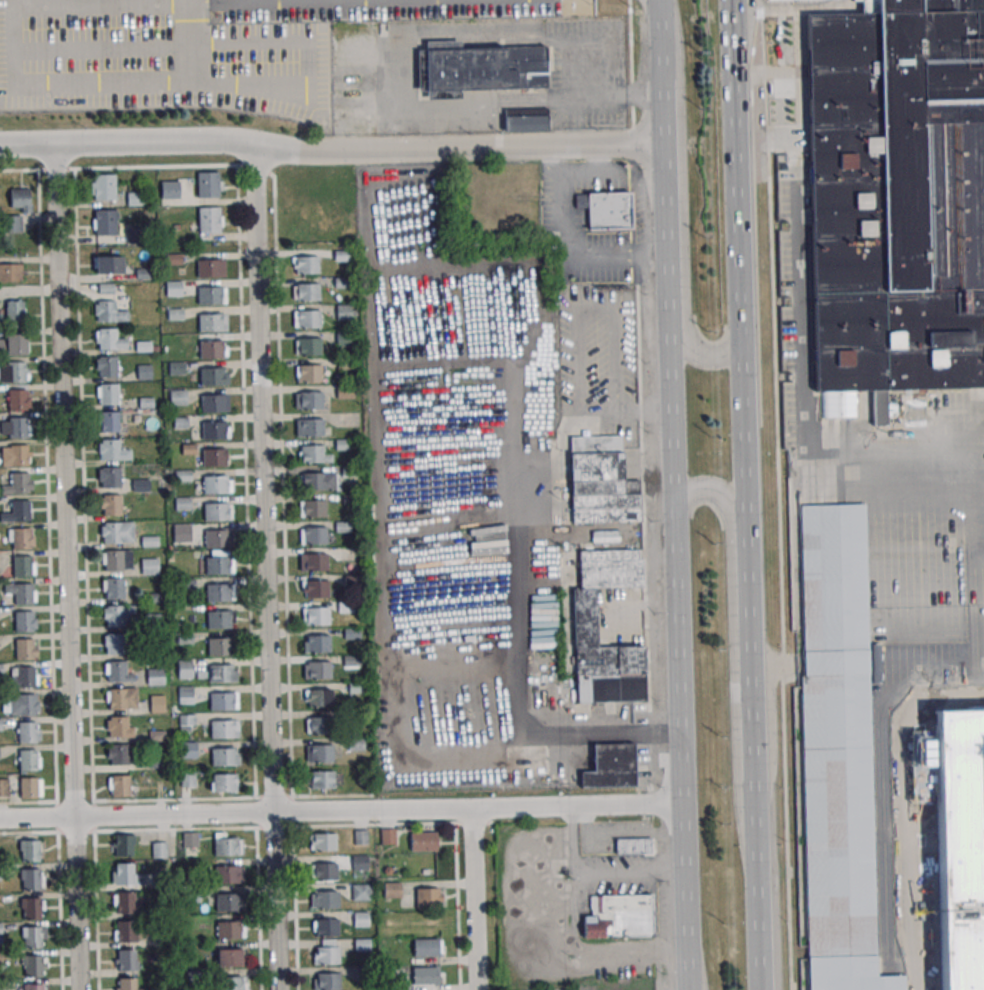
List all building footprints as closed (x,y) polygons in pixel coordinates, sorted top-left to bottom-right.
[(861,13),(806,14),(815,391),(856,390),(862,390),(862,414),(872,414),(872,425),(886,424),(886,389),(983,387),(983,0),(861,0),(861,13)] [(547,89),(546,46),(477,47),(477,40),(423,41),(424,99),(461,98),(461,90),(547,89)] [(503,109),(503,133),(548,133),(548,109),(503,109)] [(196,172),(217,171),(217,197),(197,198),(196,172)] [(93,174),(114,174),(114,199),(94,200),(93,174)] [(160,181),(160,200),(179,200),(179,181),(160,181)] [(10,209),(30,209),(30,190),(10,190),(10,209)] [(574,192),(574,209),(587,209),(587,231),(632,230),(631,191),(574,192)] [(197,207),(218,206),(219,232),(198,232),(197,207)] [(94,210),(115,209),(115,235),(95,235),(94,210)] [(124,274),(124,256),(93,256),(93,274),(124,274)] [(294,257),(317,256),(318,273),(295,273),(294,257)] [(225,276),(225,259),(197,259),(197,276),(225,276)] [(0,262),(0,281),(21,281),(21,262),(0,262)] [(182,280),(166,280),(166,296),(182,296),(182,280)] [(295,283),(318,282),(319,299),(296,300),(295,283)] [(197,288),(219,287),(220,304),(197,304),(197,288)] [(5,301),(22,301),(22,327),(5,327),(5,301)] [(96,301),(113,301),(113,321),(97,321),(96,301)] [(297,311),(319,310),(320,327),(297,327),(297,311)] [(197,314),(220,314),(221,331),(198,331),(197,314)] [(98,329),(115,328),(115,349),(98,349),(98,329)] [(7,334),(24,333),(24,354),(7,354),(7,334)] [(297,338),(320,338),(320,354),(297,355),(297,338)] [(199,342),(222,341),(222,358),(199,358),(199,342)] [(98,356),(115,356),(116,376),(99,377),(98,356)] [(6,362),(23,361),(24,382),(7,382),(6,362)] [(168,363),(183,362),(184,374),(168,375),(168,363)] [(136,365),(151,365),(151,379),(136,379),(136,365)] [(298,365),(321,365),(321,381),(298,382),(298,365)] [(200,368),(222,368),(223,384),(200,385),(200,368)] [(99,384),(116,384),(116,404),(99,405),(99,384)] [(7,390),(24,389),(25,410),(8,410),(7,390)] [(169,391),(185,390),(186,402),(170,403),(169,391)] [(815,441),(797,441),(804,675),(800,676),(808,989),(903,989),(903,975),(875,976),(862,441),(857,441),(856,390),(815,391),(815,441)] [(299,392),(322,392),(322,408),(299,409),(299,392)] [(200,395),(223,394),(223,411),(200,412),(200,395)] [(100,412),(117,411),(117,432),(101,432),(100,412)] [(172,417),(187,416),(188,429),(172,429),(172,417)] [(8,417),(25,417),(25,438),(8,438),(8,417)] [(300,419),(322,419),(323,436),(300,436),(300,419)] [(201,422),(224,422),(224,438),(201,439),(201,422)] [(571,523),(640,522),(640,491),(630,491),(630,481),(624,481),(623,435),(570,436),(571,523)] [(101,439),(117,439),(118,460),(101,460),(101,439)] [(9,445),(25,445),(26,465),(9,465),(9,445)] [(300,445),(323,445),(323,462),(300,462),(300,445)] [(202,449),(225,449),(225,466),(202,466),(202,449)] [(102,467),(119,467),(119,488),(102,488),(102,467)] [(174,470),(190,469),(190,481),(174,482),(174,470)] [(10,473),(27,472),(27,493),(10,493),(10,473)] [(301,473),(324,473),(324,489),(302,490),(301,473)] [(202,477),(225,476),(225,493),(203,493),(202,477)] [(132,480),(148,479),(148,491),(132,492),(132,480)] [(103,495),(119,495),(120,515),(103,516),(103,495)] [(174,498),(189,497),(190,509),(174,510),(174,498)] [(11,500),(28,500),(28,520),(11,521),(11,500)] [(302,501),(325,500),(325,517),(302,517),(302,501)] [(203,504),(226,504),(226,520),(203,521),(203,504)] [(103,522),(120,522),(120,543),(103,543),(103,522)] [(173,525),(189,525),(190,541),(173,541),(173,525)] [(302,528),(325,527),(326,544),(303,544),(302,528)] [(11,528),(28,528),(29,549),(12,549),(11,528)] [(204,530),(227,530),(227,547),(204,547),(204,530)] [(104,550),(121,550),(122,571),(105,571),(104,550)] [(644,646),(597,646),(596,588),(642,587),(641,550),(579,551),(580,589),(573,589),(575,703),(645,702),(644,646)] [(299,554),(326,554),(327,570),(299,571),(299,554)] [(12,555),(29,555),(29,576),(12,576),(12,555)] [(205,558),(228,557),(228,574),(205,574),(205,558)] [(140,559),(157,558),(158,574),(141,575),(140,559)] [(105,578),(122,578),(122,598),(106,599),(105,578)] [(178,578),(194,578),(194,590),(178,591),(178,578)] [(305,581),(328,580),(328,597),(305,597),(305,581)] [(13,584),(30,583),(31,604),(14,604),(13,584)] [(205,585),(228,584),(228,601),(205,602),(205,585)] [(106,605),(123,605),(123,626),(106,626),(106,605)] [(305,608),(328,607),(328,624),(305,624),(305,608)] [(14,611),(31,611),(31,632),(14,632),(14,611)] [(206,612),(229,611),(229,628),(207,629),(206,612)] [(144,614),(159,614),(160,629),(144,630),(144,614)] [(106,633),(123,633),(123,653),(107,654),(106,633)] [(306,636),(329,635),(330,652),(307,652),(306,636)] [(15,639),(31,639),(32,660),(15,660),(15,639)] [(207,639),(230,639),(230,655),(207,656),(207,639)] [(176,660),(190,659),(191,678),(177,678),(176,660)] [(107,661),(124,660),(125,681),(108,681),(107,661)] [(307,662),(330,662),(330,679),(307,679),(307,662)] [(208,665),(231,665),(231,682),(208,682),(208,665)] [(16,667),(33,667),(33,688),(16,688),(16,667)] [(147,669),(162,668),(163,684),(147,685),(147,669)] [(177,687),(193,686),(193,702),(178,703),(177,687)] [(108,688),(125,688),(125,708),(108,709),(108,688)] [(308,690),(331,689),(331,706),(308,706),(308,690)] [(209,693),(232,692),(232,709),(209,709),(209,693)] [(17,695),(34,694),(35,715),(18,715),(17,695)] [(149,695),(163,694),(163,713),(149,713),(149,695)] [(935,711),(941,989),(983,989),(983,710),(935,711)] [(195,714),(178,714),(178,731),(195,731),(195,714)] [(109,716),(126,716),(126,737),(109,737),(109,716)] [(308,717),(331,717),(331,734),(308,734),(308,717)] [(209,721),(232,720),(233,737),(210,737),(209,721)] [(18,722),(34,722),(35,742),(18,743),(18,722)] [(179,742),(195,742),(196,758),(180,758),(179,742)] [(635,787),(635,743),(593,743),(593,771),(580,771),(580,787),(635,787)] [(110,745),(127,744),(128,765),(111,765),(110,745)] [(309,745),(332,745),(332,761),(309,762),(309,745)] [(211,749),(234,748),(234,765),(211,765),(211,749)] [(18,750),(35,750),(35,770),(19,771),(18,750)] [(180,772),(195,771),(195,787),(180,788),(180,772)] [(310,772),(332,771),(333,788),(310,788),(310,772)] [(211,774),(234,774),(234,790),(211,791),(211,774)] [(111,775),(128,775),(129,795),(112,796),(111,775)] [(0,778),(0,798),(8,798),(8,778),(0,778)] [(19,778),(36,778),(36,798),(19,799),(19,778)] [(395,844),(395,828),(381,828),(381,844),(395,844)] [(354,844),(367,844),(367,830),(354,830),(354,844)] [(184,855),(198,855),(198,832),(184,832),(184,855)] [(410,832),(434,832),(435,849),(410,849),(410,832)] [(312,834),(335,833),(335,850),(313,851),(312,834)] [(133,856),(133,837),(114,837),(114,856),(133,856)] [(213,838),(236,837),(236,855),(214,855),(213,838)] [(615,853),(651,853),(651,838),(615,838),(615,853)] [(18,840),(38,840),(38,861),(21,861),(21,850),(18,850),(18,840)] [(152,857),(167,857),(167,842),(152,842),(152,857)] [(352,871),(369,871),(369,854),(352,854),(352,871)] [(112,863),(112,884),(135,884),(135,863),(112,863)] [(314,863),(336,863),(336,880),(314,880),(314,863)] [(215,866),(237,865),(237,883),(215,883),(215,866)] [(19,869),(39,869),(39,890),(21,890),(21,880),(19,880),(19,869)] [(384,898),(401,898),(401,882),(384,882),(384,898)] [(352,900),(371,900),(371,884),(352,884),(352,900)] [(415,890),(440,889),(440,906),(415,907),(415,890)] [(314,891),(336,891),(337,908),(314,908),(314,891)] [(113,892),(113,913),(137,913),(137,892),(113,892)] [(215,894),(237,893),(238,910),(215,911),(215,894)] [(653,938),(653,895),(590,895),(590,916),(570,917),(570,938),(653,938)] [(19,898),(39,898),(39,919),(22,919),(21,908),(19,908),(19,898)] [(368,926),(368,912),(354,912),(354,926),(368,926)] [(315,920),(337,919),(338,936),(315,937),(315,920)] [(137,921),(114,921),(114,942),(137,942),(137,921)] [(216,922),(239,921),(239,938),(217,939),(216,922)] [(20,927),(40,927),(40,948),(22,948),(22,937),(20,937),(20,927)] [(413,939),(437,939),(438,956),(413,956),(413,939)] [(315,948),(338,947),(338,964),(316,965),(315,948)] [(216,949),(239,948),(239,965),(217,966),(216,949)] [(138,970),(138,949),(114,949),(114,970),(138,970)] [(21,955),(41,955),(41,976),(23,976),(23,966),(21,966),(21,955)] [(412,968),(437,967),(437,984),(412,985),(412,968)] [(338,973),(339,989),(316,989),(316,974),(338,973)] [(241,976),(241,989),(219,989),(218,977),(241,976)] [(116,978),(116,989),(137,989),(137,978),(116,978)]
